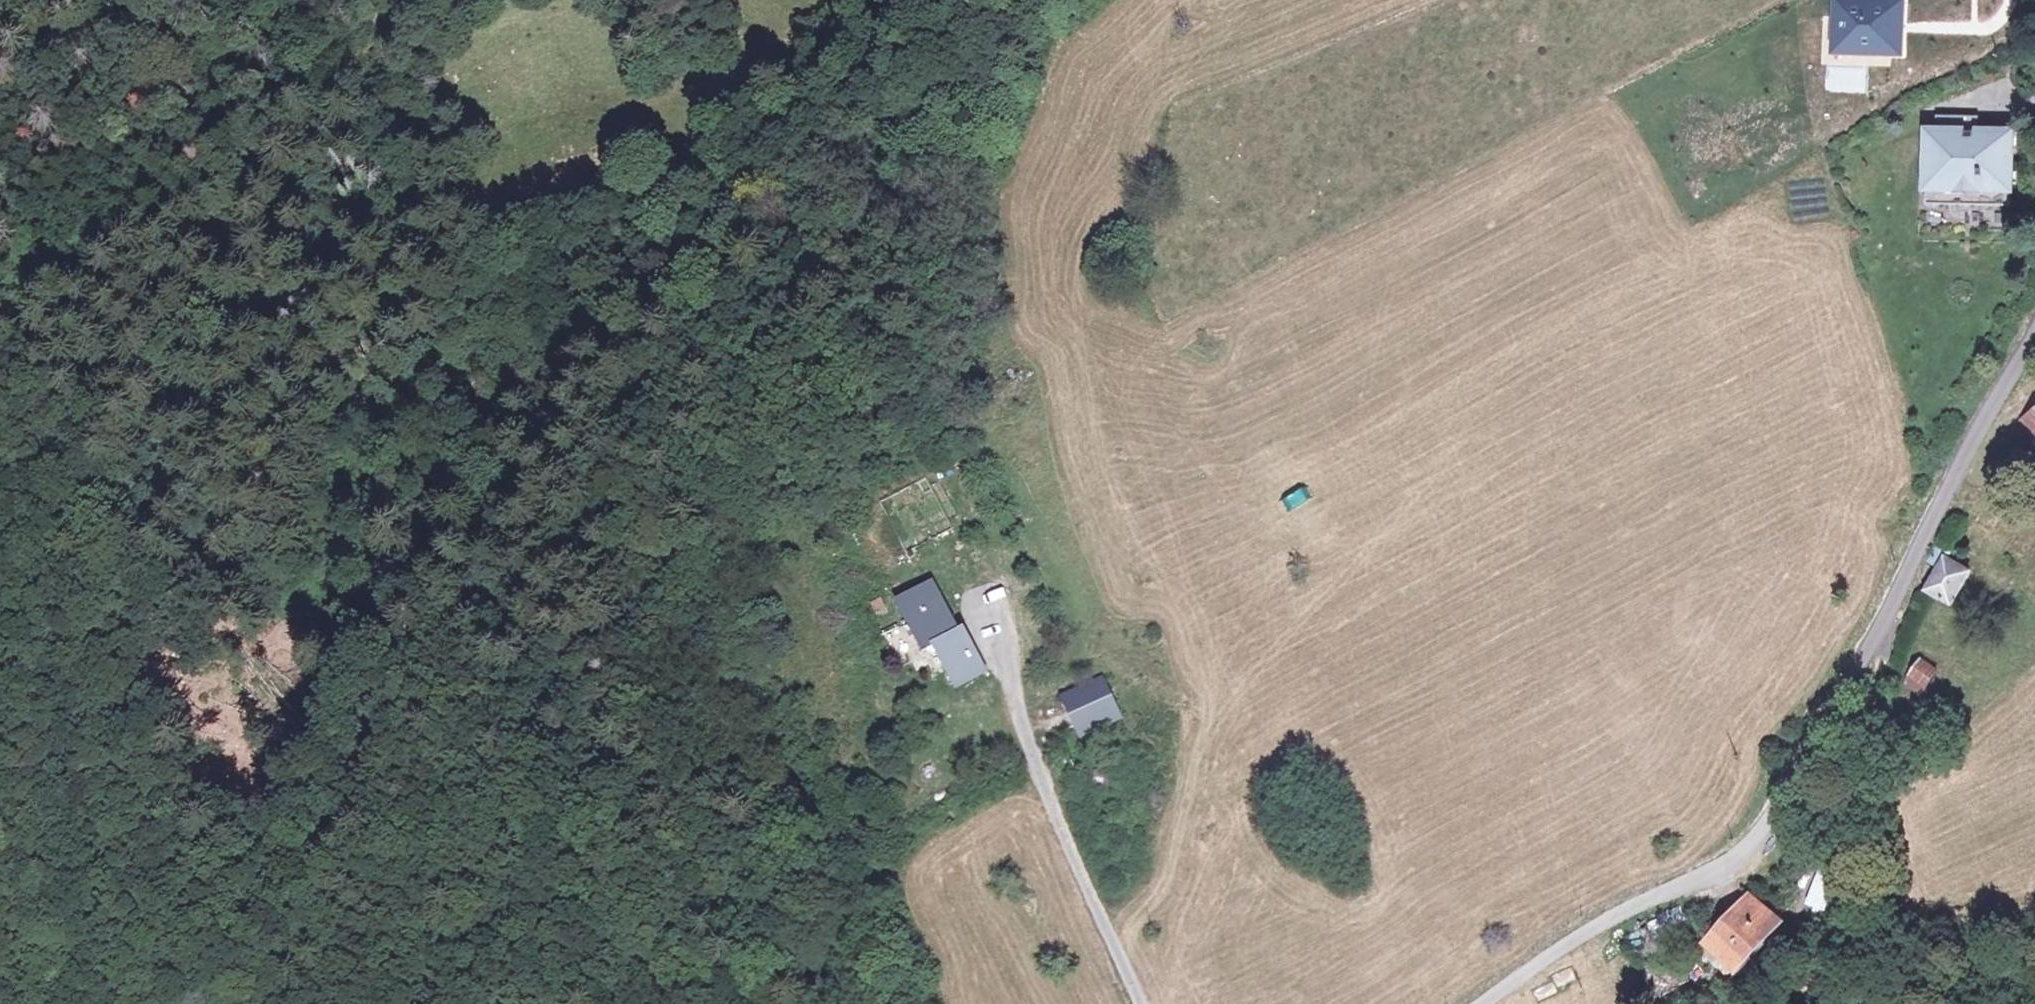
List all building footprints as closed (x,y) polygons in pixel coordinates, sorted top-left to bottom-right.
[(1827,58),(1904,54),(1901,0),(1825,0),(1827,58)] [(2010,150),(1925,149),(1924,223),(2009,224),(2010,150)] [(2026,420),(2034,434),(2034,414),(2026,420)] [(1951,556),(1941,578),(1970,591),(1985,559),(1960,548),(1962,538),(1947,532),(1940,551),(1951,556)] [(971,629),(961,632),(946,591),(906,606),(923,651),(937,646),(946,669),(939,672),(946,691),(988,675),(971,629)] [(1902,682),(1920,694),(1937,669),(1919,657),(1902,682)] [(1111,686),(1073,701),(1088,739),(1126,724),(1111,686)] [(1816,870),(1801,902),(1822,912),(1837,879),(1816,870)] [(1782,930),(1748,908),(1709,956),(1740,982),(1782,930)]
